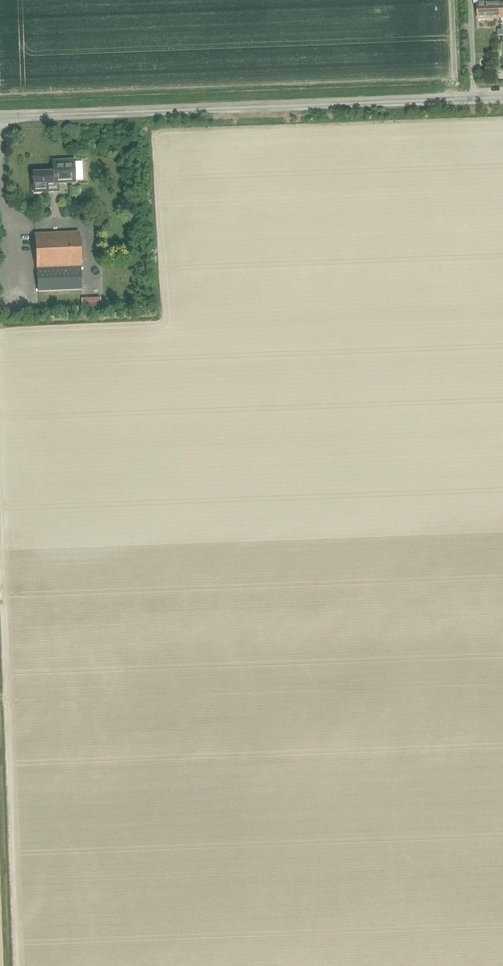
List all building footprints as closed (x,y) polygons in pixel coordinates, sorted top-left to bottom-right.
[(500,3),(500,0),(482,0),(482,4),(485,4),(486,18),(500,18),(500,3)] [(53,171),(32,172),(33,192),(47,192),(47,184),(75,183),(74,160),(53,161),(53,171)] [(82,291),(80,267),(79,232),(35,234),(38,293),(39,310),(82,308),(81,291),(82,291)]
